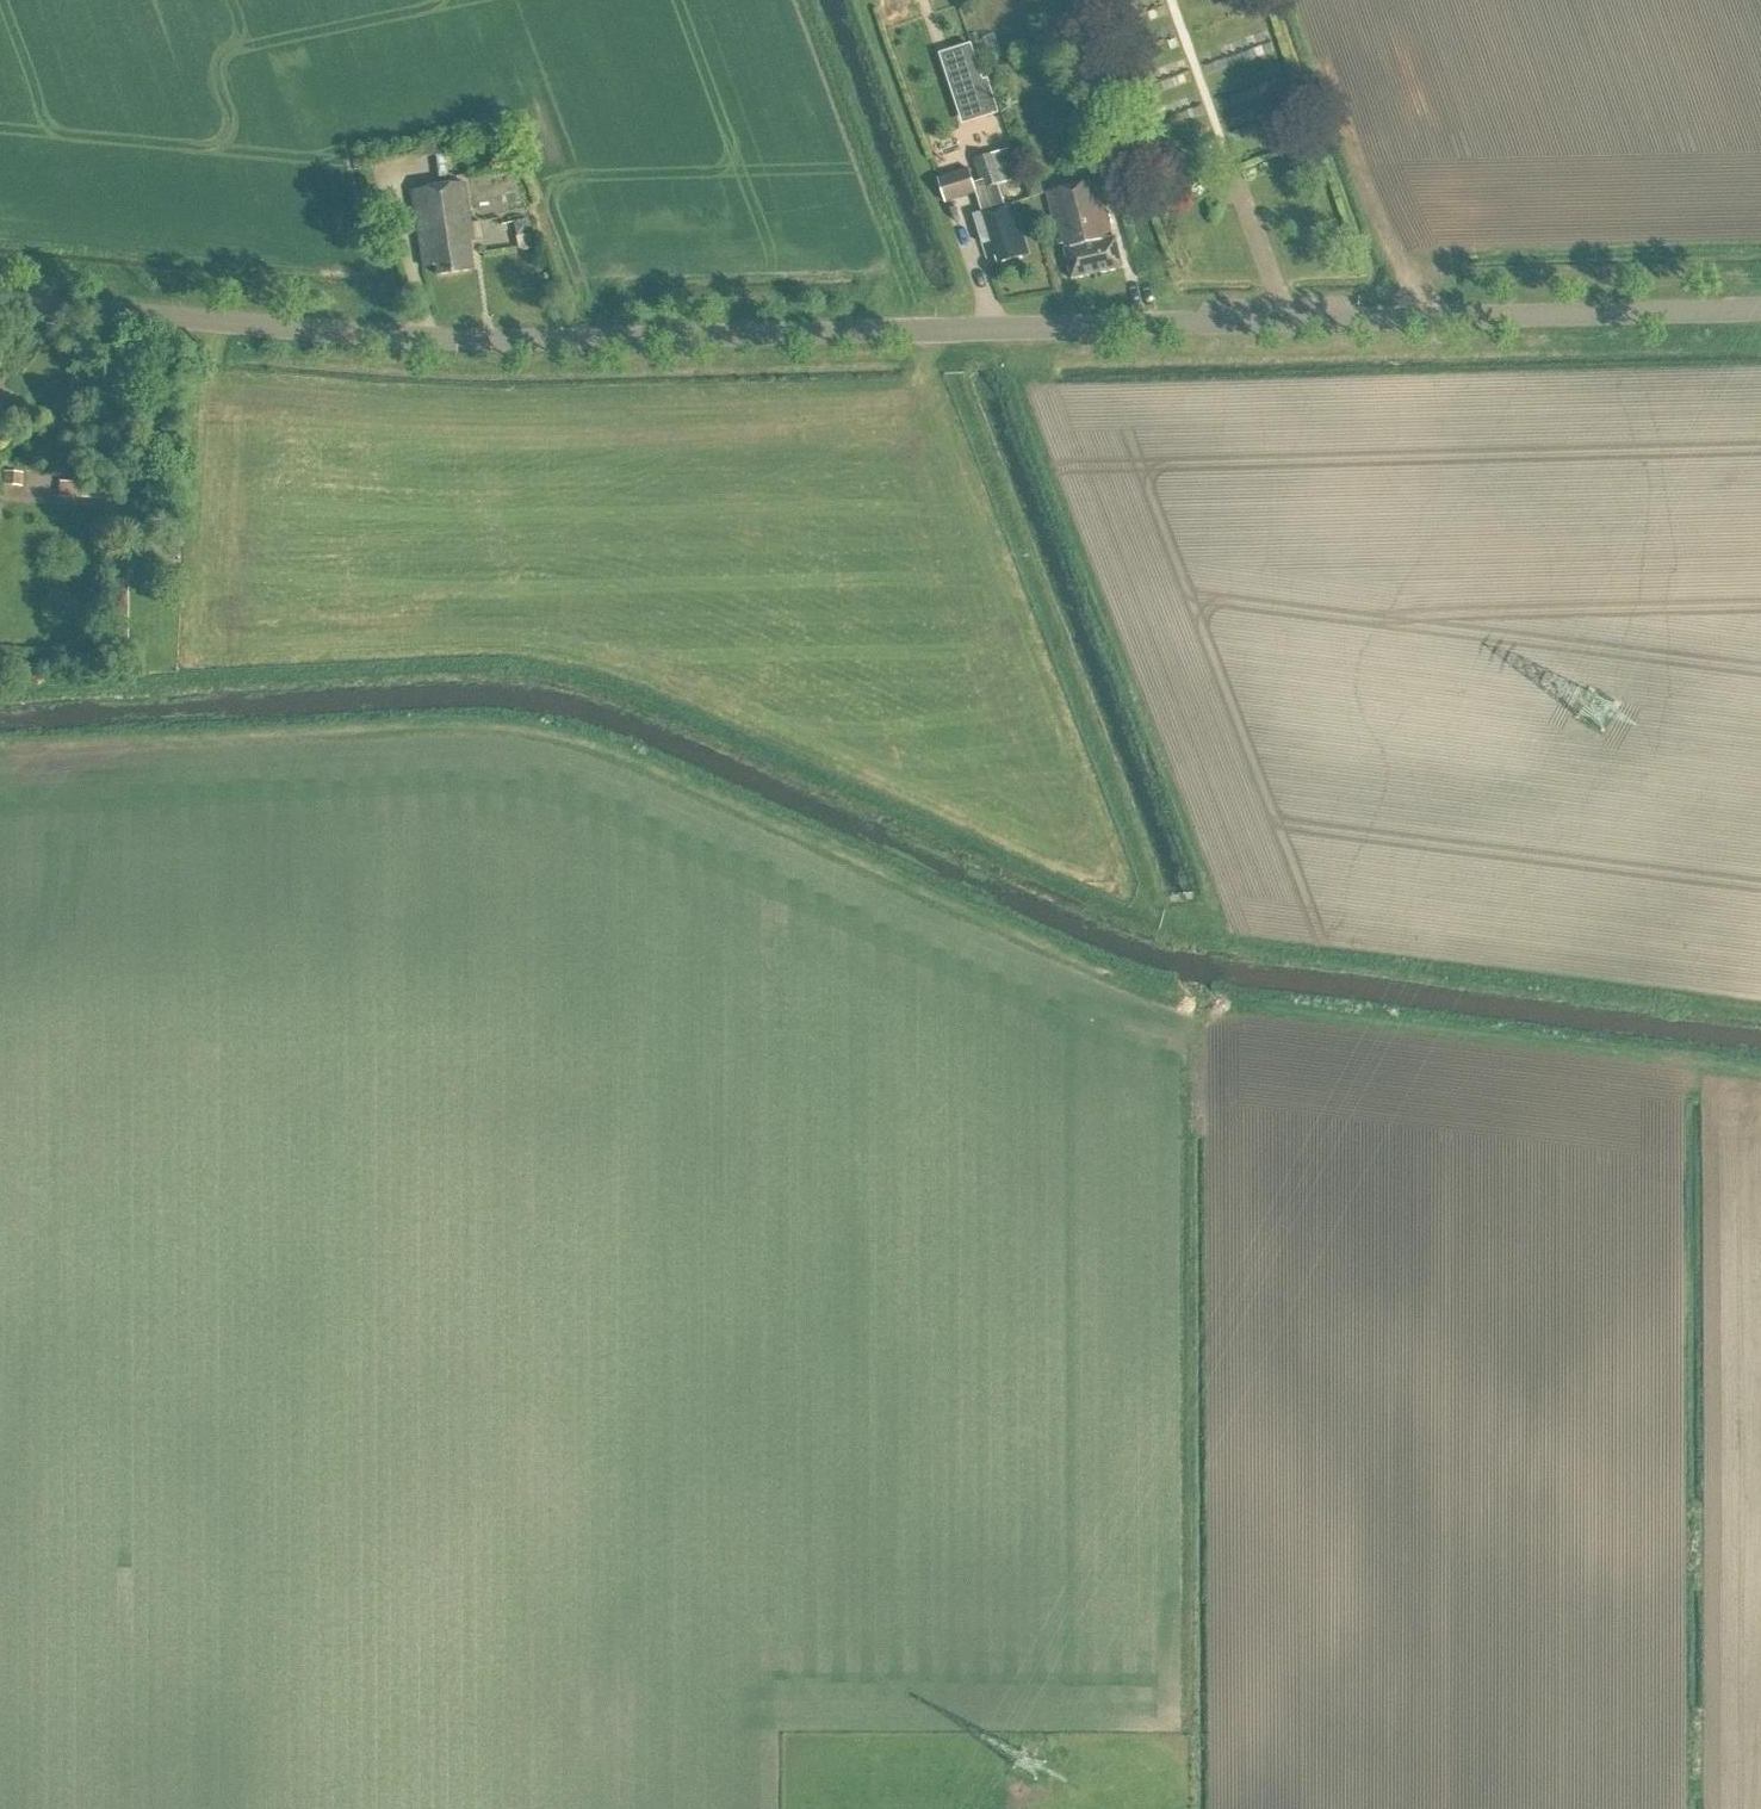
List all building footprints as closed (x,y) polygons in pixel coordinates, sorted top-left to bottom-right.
[(971,45),(948,52),(972,122),(995,114),(971,45)] [(448,143),(419,146),(420,158),(449,155),(448,143)] [(975,161),(981,180),(973,183),(969,169),(938,179),(946,204),(977,194),(984,214),(975,217),(988,259),(996,256),(999,264),(1030,255),(1014,205),(1006,207),(1000,186),(1016,181),(1007,152),(995,156),(994,155),(975,161)] [(1112,240),(1099,181),(1048,193),(1060,247),(1064,246),(1072,281),(1124,269),(1116,239),(1112,240)] [(470,224),(463,184),(411,192),(422,268),(435,266),(437,277),(473,271),(468,243),(483,240),(480,222),(470,224)] [(4,472),(3,486),(22,487),(23,473),(4,472)] [(60,482),(59,498),(104,500),(105,484),(60,482)]
